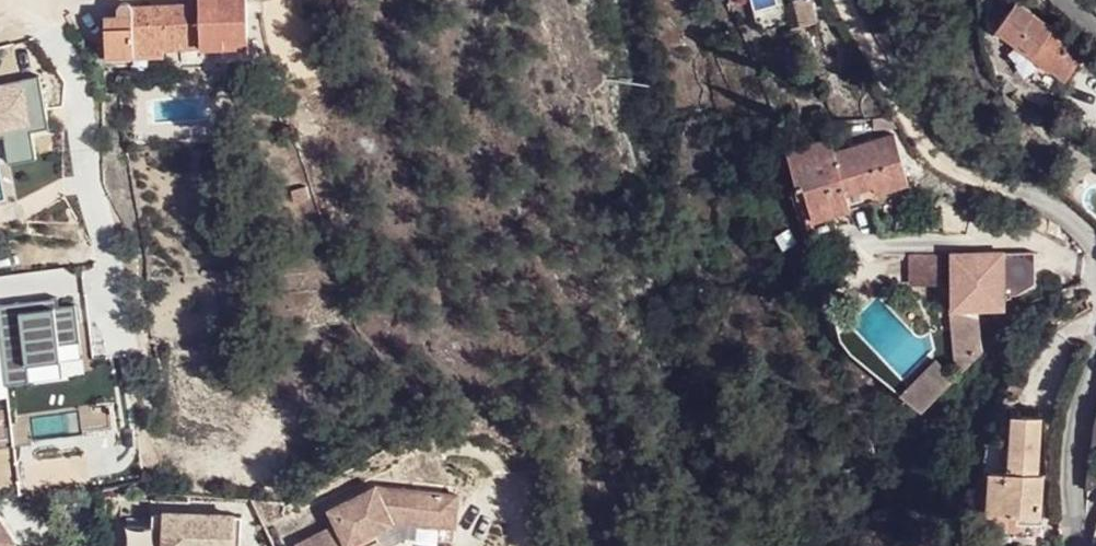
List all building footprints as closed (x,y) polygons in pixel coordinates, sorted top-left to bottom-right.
[(106,56),(135,56),(135,49),(166,48),(221,47),(222,57),(248,57),(245,2),(197,4),(131,6),(130,2),(129,1),(125,1),(121,0),(118,6),(117,10),(117,17),(105,17),(106,56)] [(799,0),(781,5),(788,32),(805,29),(799,0)] [(1050,65),(1047,67),(1065,80),(1085,51),(1016,3),(997,31),(1017,46),(1019,43),(1050,65)] [(1019,43),(1017,46),(1015,50),(1045,72),(1047,67),(1050,65),(1019,43)] [(135,49),(135,56),(135,60),(166,60),(166,48),(135,49)] [(812,219),(832,214),(851,209),(850,207),(875,200),(873,194),(907,185),(894,136),(834,153),(830,138),(786,149),(797,187),(802,185),(812,219)] [(303,187),(288,191),(293,203),(307,197),(303,187)] [(832,214),(812,219),(805,221),(809,234),(836,227),(832,214)] [(949,306),(975,305),(1002,305),(1002,292),(1001,250),(948,251),(949,306)] [(1032,250),(1001,250),(1002,292),(1033,292),(1032,250)] [(908,285),(938,284),(937,255),(908,257),(908,285)] [(978,346),(975,305),(949,306),(952,371),(978,346)] [(916,407),(951,373),(935,358),(901,392),(916,407)] [(1037,494),(1039,475),(1043,418),(1015,417),(1011,474),(991,472),(989,514),(1042,517),(1044,494),(1037,494)] [(1045,476),(1039,475),(1037,494),(1044,494),(1045,476)] [(298,542),(300,545),(350,545),(348,542),(393,518),(392,517),(432,519),(434,488),(375,484),(329,507),(337,522),(298,542)] [(475,490),(434,488),(432,519),(473,522),(475,490)] [(129,517),(128,545),(254,545),(243,530),(244,503),(156,498),(155,517),(129,517)] [(1041,538),(1042,517),(989,514),(987,533),(1041,538)] [(401,535),(393,518),(348,542),(350,545),(380,545),(401,535)] [(394,518),(399,527),(446,533),(448,523),(394,518)] [(17,543),(0,519),(0,545),(13,545),(17,543)]
